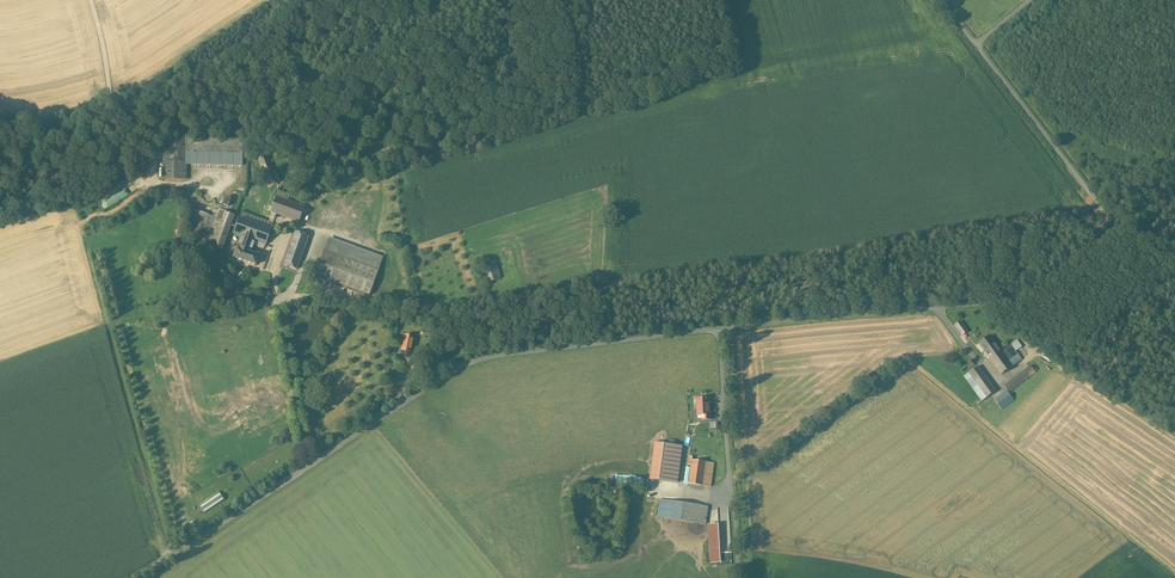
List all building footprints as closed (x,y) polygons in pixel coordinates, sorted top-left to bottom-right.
[(186,138),(173,138),(173,152),(164,152),(163,179),(185,179),(186,164),(186,138)] [(173,152),(173,138),(170,138),(169,141),(169,149),(164,149),(164,152),(173,152)] [(243,140),(186,138),(186,164),(242,165),(243,146),(243,140)] [(265,151),(257,153),(262,166),(270,163),(265,151)] [(272,163),(264,166),(270,186),(278,184),(272,163)] [(105,207),(119,198),(117,194),(124,189),(121,184),(99,197),(105,207)] [(304,207),(276,196),(271,212),(299,222),(304,207)] [(210,215),(192,209),(187,223),(193,225),(188,238),(200,242),(210,215)] [(218,209),(216,218),(210,215),(200,242),(206,244),(205,244),(222,251),(235,215),(218,209)] [(271,228),(240,217),(234,233),(241,236),(255,241),(265,245),(271,228)] [(295,231),(283,264),(297,269),(309,236),(295,231)] [(255,241),(241,236),(233,257),(256,265),(259,255),(251,252),(255,241)] [(329,238),(323,252),(378,272),(383,257),(329,238)] [(378,272),(323,252),(315,276),(369,295),(378,272)] [(494,260),(481,264),(486,283),(500,279),(494,260)] [(966,331),(959,322),(956,325),(962,333),(966,331)] [(413,337),(404,335),(402,345),(408,346),(411,347),(413,337)] [(1002,352),(999,349),(1000,348),(990,335),(979,343),(985,351),(984,351),(1001,374),(1022,360),(1011,345),(1002,352)] [(421,357),(412,355),(411,364),(419,365),(421,357)] [(1035,372),(1030,365),(1026,369),(1031,375),(1035,372)] [(977,366),(964,376),(975,390),(982,400),(995,391),(977,366)] [(1026,369),(1004,386),(1009,392),(1031,375),(1026,369)] [(711,398),(697,399),(697,405),(696,406),(697,409),(698,410),(698,415),(701,415),(702,420),(712,419),(712,414),(710,414),(709,403),(712,403),(711,398)] [(679,446),(655,443),(650,479),(673,482),(676,458),(678,458),(679,446)] [(714,463),(692,460),(692,457),(689,456),(688,465),(692,465),(689,484),(711,487),(714,463)] [(611,484),(635,484),(634,474),(611,475),(611,484)] [(677,502),(660,500),(658,518),(675,520),(677,502)] [(708,507),(677,502),(675,520),(706,525),(708,507)] [(730,514),(729,506),(719,506),(719,514),(730,514)] [(710,563),(721,563),(719,523),(708,524),(710,563)]
